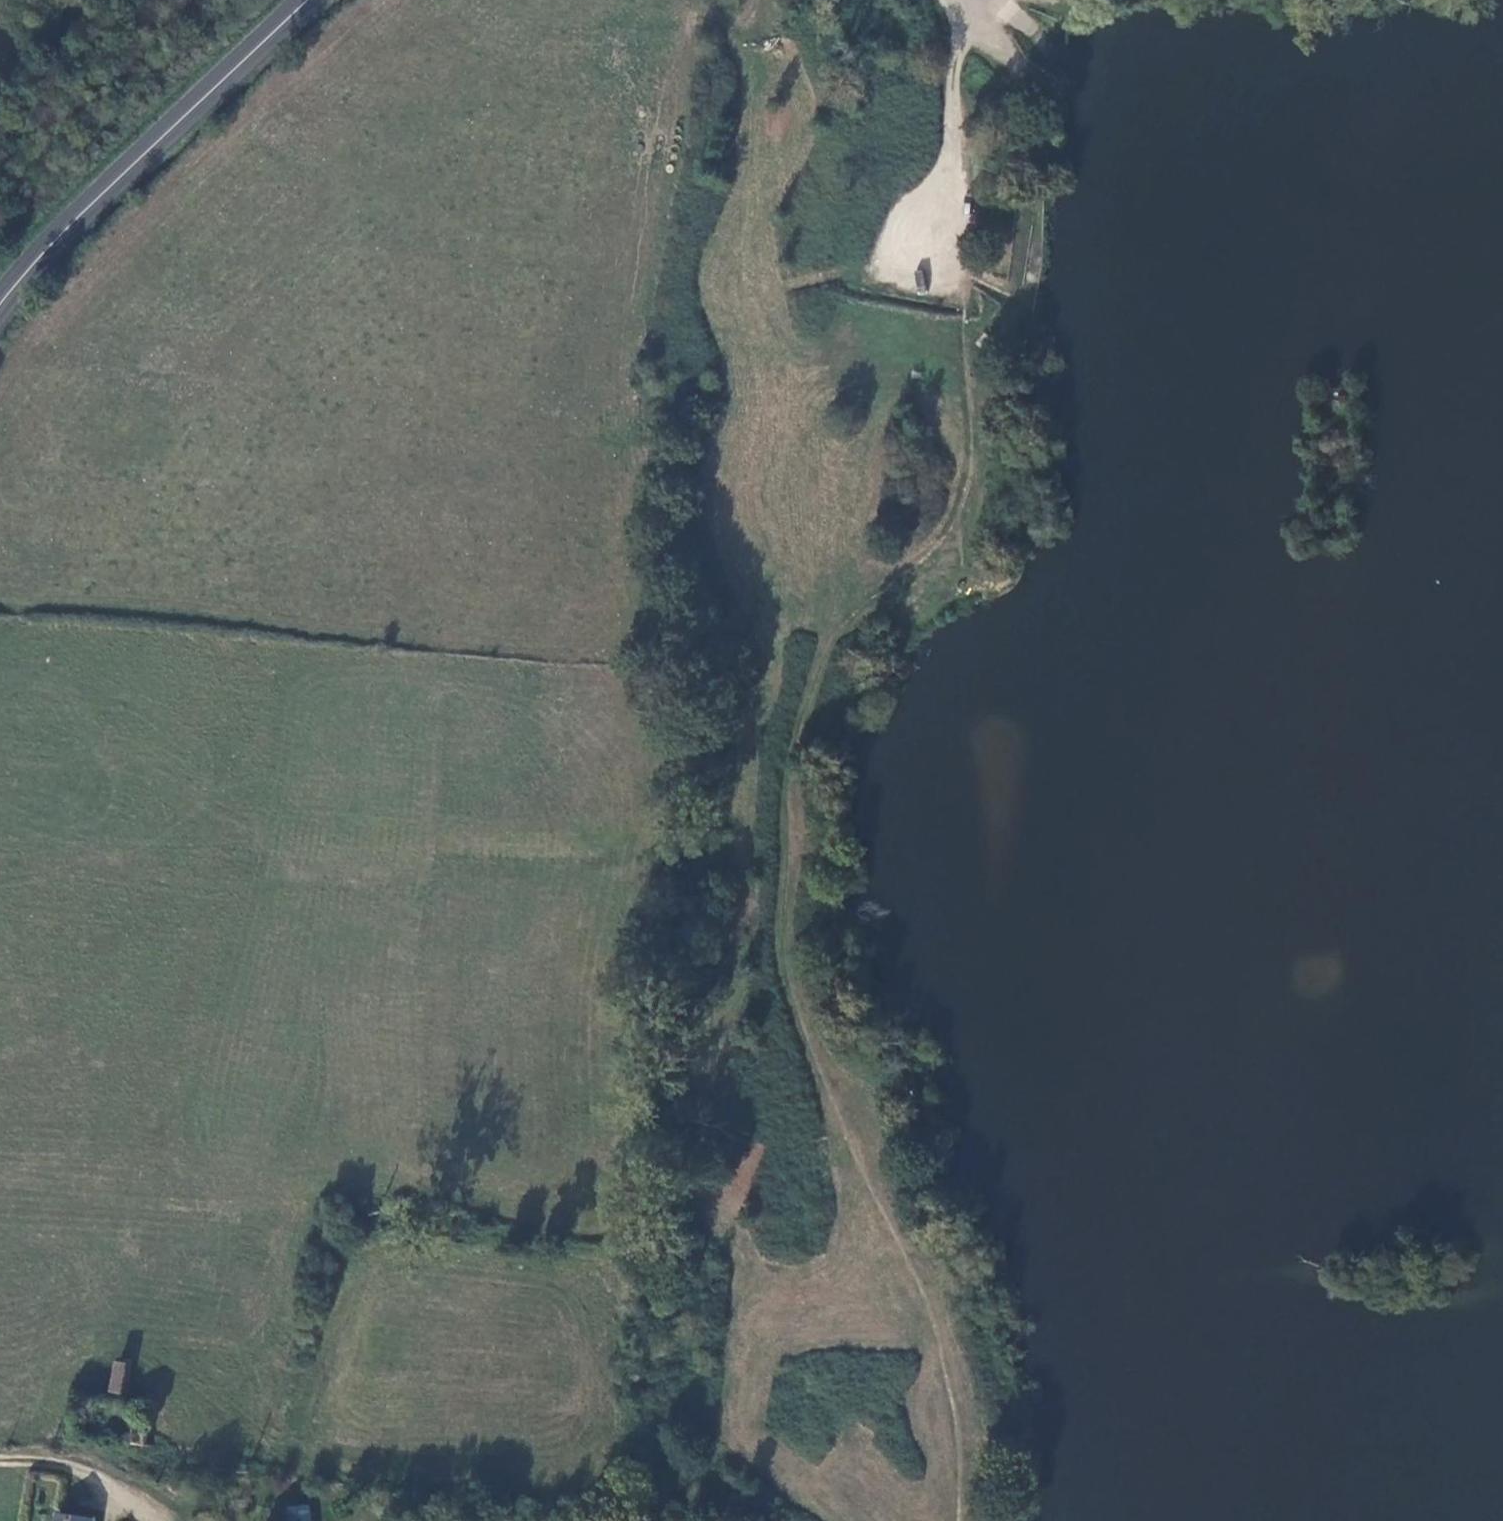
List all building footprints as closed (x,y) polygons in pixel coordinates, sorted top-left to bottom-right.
[(122,1394),(126,1361),(111,1359),(108,1393),(122,1394)] [(304,1502),(283,1503),(285,1520),(305,1520),(304,1502)] [(57,1504),(55,1520),(91,1520),(93,1508),(57,1504)]
